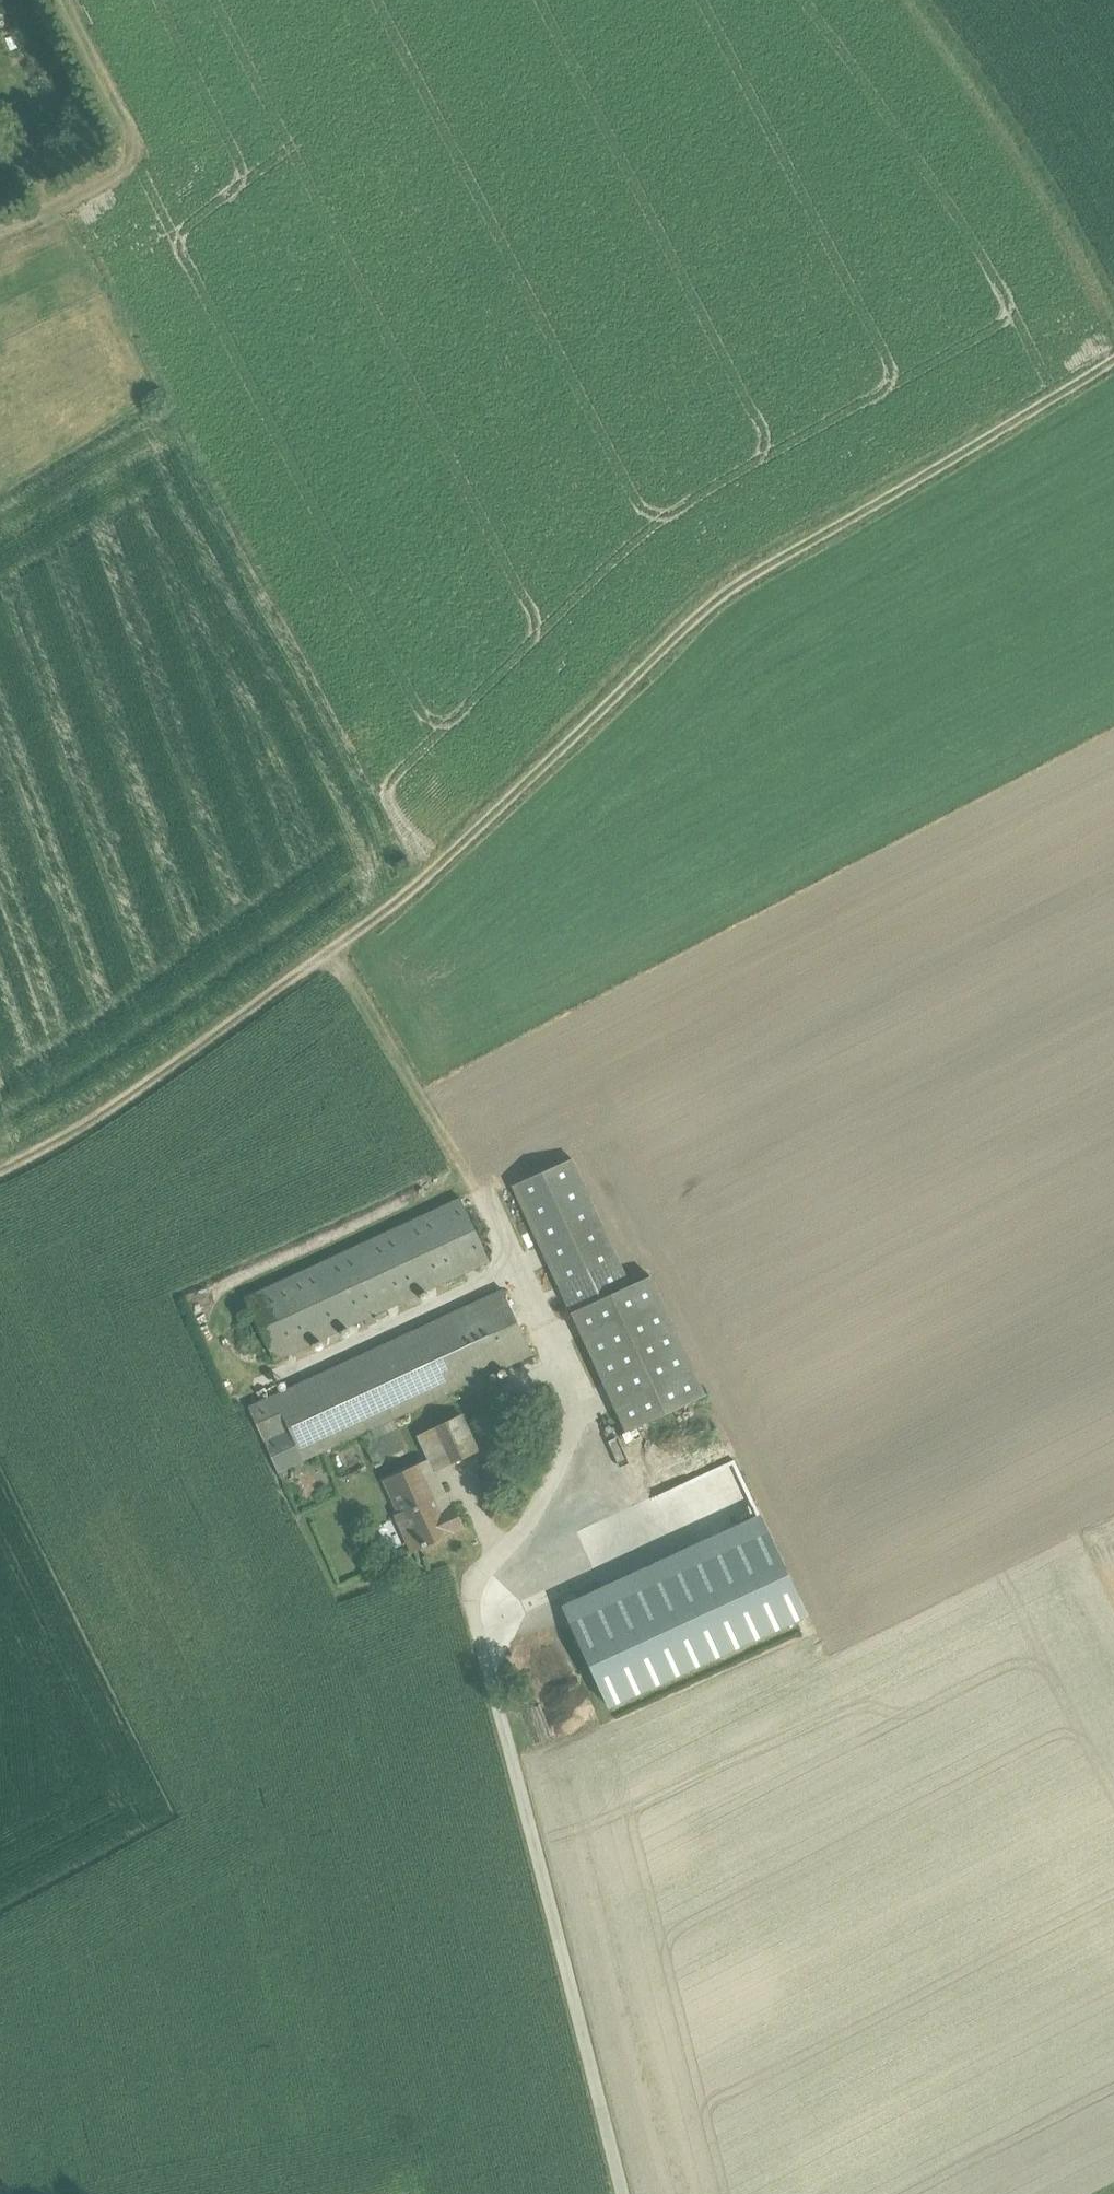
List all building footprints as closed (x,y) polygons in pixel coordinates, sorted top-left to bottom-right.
[(569,1152),(517,1176),(633,1428),(708,1393),(654,1276),(631,1286),(569,1152)] [(272,1350),(487,1252),(460,1193),(245,1290),(272,1350)] [(494,1285),(247,1400),(263,1434),(289,1421),(303,1451),(523,1349),(494,1285)] [(382,1464),(414,1539),(461,1519),(437,1464),(481,1445),(464,1406),(414,1428),(422,1447),(382,1464)] [(698,1416),(654,1431),(666,1467),(710,1453),(698,1416)] [(758,1508),(560,1597),(609,1704),(806,1615),(758,1508)]
